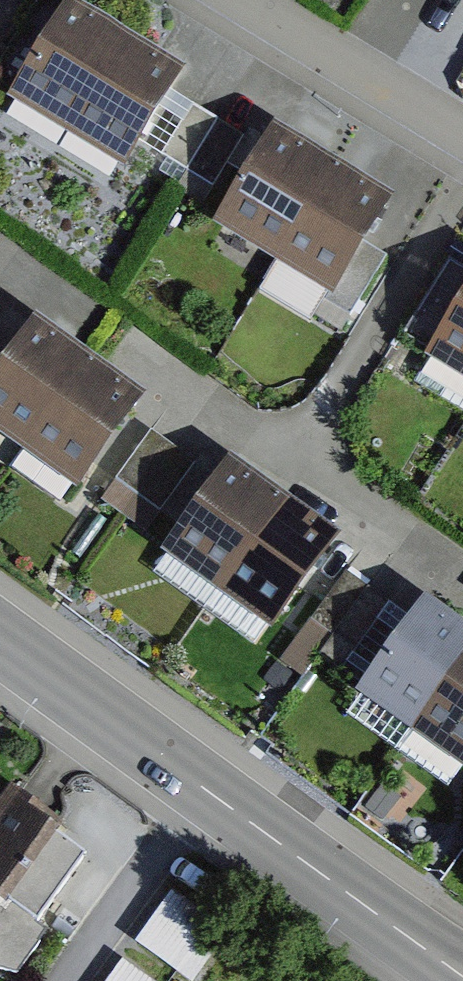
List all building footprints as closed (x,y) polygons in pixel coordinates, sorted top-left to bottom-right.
[(160,97),(48,27),(0,103),(0,137),(97,197),(160,97)] [(219,121),(195,108),(165,154),(211,184),(241,137),(219,121)] [(334,294),(385,211),(268,140),(218,223),(334,294)] [(412,382),(462,414),(462,299),(412,382)] [(123,426),(17,354),(0,378),(0,474),(61,516),(123,426)] [(254,659),(322,563),(215,488),(147,583),(254,659)] [(462,788),(462,674),(400,633),(342,722),(457,797),(462,788)] [(1,817),(0,817),(0,964),(12,973),(84,884),(1,817)] [(194,973),(232,928),(179,884),(141,929),(194,973)] [(107,980),(170,980),(130,951),(107,980)]
